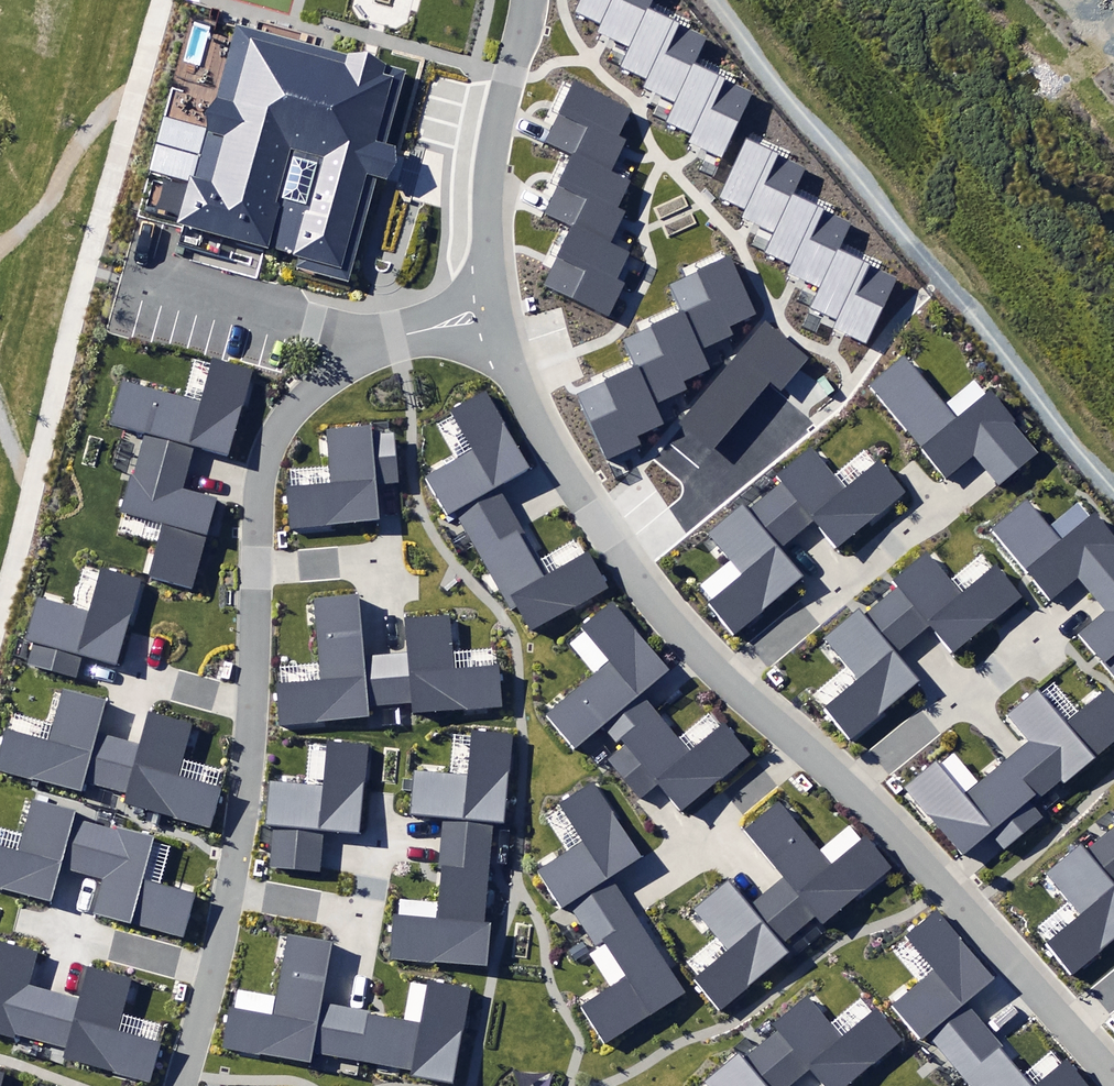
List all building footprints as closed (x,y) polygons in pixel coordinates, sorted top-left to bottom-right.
[(650,10),(655,0),(578,0),(573,11),(600,25),(596,33),(601,35),(605,37),(631,50),(650,10)] [(650,91),(675,104),(695,63),(708,38),(650,10),(631,50),(622,66),(649,80),(645,89),(650,91)] [(295,269),(348,283),(376,179),(385,181),(395,146),(387,144),(407,69),(237,23),(208,129),(169,118),(154,174),(187,183),(176,225),(269,250),(271,244),(294,250),(293,254),(298,255),(295,269)] [(755,92),(695,63),(675,104),(666,122),(693,136),(688,145),(696,149),(720,161),(755,92)] [(544,140),(574,155),(609,172),(620,150),(625,140),(617,137),(631,107),(574,80),(572,85),(550,128),(544,140)] [(777,234),(796,194),(809,169),(747,139),(719,196),(746,209),(742,217),(751,221),(777,234)] [(546,212),(572,224),(610,242),(625,211),(617,207),(629,181),(609,172),(574,155),(546,212)] [(854,222),(796,194),(777,234),(768,250),(795,264),(791,273),(797,276),(821,288),(841,247),(854,222)] [(610,242),(572,224),(544,284),(610,316),(626,282),(617,278),(629,252),(610,242)] [(901,276),(841,247),(821,288),(812,307),(839,320),(834,330),(839,332),(867,345),(901,276)] [(671,284),(683,311),(699,347),(730,333),(728,327),(755,315),(729,257),(671,284)] [(126,335),(132,337),(142,300),(116,293),(106,331),(126,335)] [(699,347),(683,311),(623,338),(634,362),(636,366),(654,405),(688,390),(684,382),(710,370),(699,347)] [(682,423),(714,450),(769,383),(780,392),(810,357),(766,321),(682,423)] [(974,455),(1000,486),(1040,453),(991,393),(956,422),(904,358),(869,386),(946,479),(974,455)] [(145,434),(140,455),(188,468),(194,445),(231,455),(254,373),(254,371),(211,359),(210,364),(200,400),(184,396),(122,378),(109,424),(145,434)] [(665,427),(654,405),(636,366),(576,394),(607,460),(643,444),(640,438),(665,427)] [(465,530),(506,509),(493,487),(528,468),(486,393),(454,410),(456,414),(475,449),(456,459),(422,478),(443,517),(455,511),(465,530)] [(287,487),(290,526),(379,518),(377,485),(398,483),(394,432),(372,434),(372,426),(328,429),(331,465),(333,484),(291,487),(287,487)] [(781,480),(764,494),(796,533),(812,520),(835,549),(905,492),(877,458),(843,486),(811,447),(777,475),(781,480)] [(188,468),(140,455),(124,510),(164,520),(158,543),(148,577),(193,589),(217,499),(182,489),(188,468)] [(796,533),(764,494),(746,509),(741,503),(705,532),(739,573),(702,603),(729,635),(801,577),(777,548),(796,533)] [(1113,574),(1113,535),(1095,512),(1060,540),(1026,499),(989,529),(1048,598),(1079,573),(1094,591),(1113,574)] [(506,509),(465,530),(510,610),(518,606),(532,631),(609,588),(589,552),(585,554),(543,577),(534,561),(506,509)] [(899,586),(881,601),(912,640),(929,626),(953,655),(1023,598),(995,564),(961,591),(929,552),(894,580),(899,586)] [(31,661),(75,675),(81,657),(116,668),(144,578),(101,564),(87,610),(39,595),(25,639),(37,643),(31,661)] [(1094,591),(1110,610),(1082,634),(1113,672),(1113,574),(1094,591)] [(390,706),(385,655),(362,657),(357,596),(315,599),(322,681),(277,684),(280,723),(369,716),(368,708),(390,706)] [(912,640),(881,601),(864,615),(859,609),(823,638),(857,679),(820,708),(847,741),(918,682),(895,654),(912,640)] [(616,744),(621,740),(656,711),(646,699),(672,678),(612,605),(584,628),(585,630),(610,659),(594,672),(544,714),(573,749),(601,726),(616,744)] [(407,653),(385,655),(390,706),(409,704),(410,714),(501,706),(498,669),(452,673),(447,616),(405,620),(407,653)] [(1008,757),(1038,792),(1041,796),(1060,780),(1064,784),(1113,743),(1113,692),(1108,684),(1065,720),(1039,689),(1008,714),(1029,740),(1008,757)] [(119,737),(98,731),(107,699),(62,687),(47,740),(7,729),(0,753),(0,769),(82,791),(85,780),(106,786),(119,737)] [(119,737),(106,786),(127,792),(124,802),(208,825),(219,787),(179,776),(194,722),(148,710),(139,742),(119,737)] [(690,752),(656,711),(621,740),(625,745),(608,759),(637,795),(658,778),(682,807),(747,754),(723,725),(690,752)] [(443,820),(441,843),(491,847),(493,823),(509,825),(517,731),(469,727),(465,772),(409,767),(404,816),(443,820)] [(270,869),(322,873),(325,834),(360,837),(368,744),(329,741),(325,787),(269,782),(265,823),(274,824),(270,869)] [(1030,799),(1038,792),(1008,757),(963,795),(937,764),(907,788),(964,856),(990,835),(1003,850),(1044,816),(1030,799)] [(567,904),(580,923),(622,897),(609,877),(643,856),(594,781),(559,803),(583,840),(556,857),(540,867),(535,871),(559,909),(567,904)] [(98,823),(76,817),(78,809),(31,796),(16,851),(0,847),(0,887),(51,901),(60,868),(84,874),(98,823)] [(782,878),(768,889),(801,928),(815,915),(824,926),(893,868),(864,833),(832,860),(779,796),(740,829),(782,878)] [(153,837),(98,823),(84,874),(105,879),(96,911),(182,934),(193,894),(141,881),(153,837)] [(1104,837),(1113,849),(1113,829),(1104,837)] [(1104,837),(1085,852),(1080,846),(1046,873),(1080,915),(1044,943),(1071,976),(1113,942),(1113,849),(1104,837)] [(491,855),(491,847),(441,843),(439,866),(444,866),(439,923),(397,919),(394,957),(487,965),(491,921),(485,921),(491,855)] [(801,928),(768,889),(750,904),(729,878),(693,908),(729,952),(695,980),(719,1009),(788,952),(781,944),(801,928)] [(684,993),(622,897),(580,923),(594,945),(604,938),(629,976),(581,1006),(605,1044),(684,993)] [(928,1035),(946,1056),(984,1024),(964,1002),(995,976),(937,908),(903,936),(933,971),(891,1006),(921,1041),(928,1035)] [(342,1056),(351,1008),(323,1003),(335,943),(288,934),(273,1014),(232,1006),(224,1047),(311,1063),(313,1051),(342,1056)] [(52,991),(25,983),(34,954),(0,944),(0,945),(0,1033),(13,1037),(14,1034),(39,1041),(52,991)] [(78,998),(52,991),(39,1041),(64,1048),(61,1058),(152,1083),(164,1041),(118,1028),(132,978),(88,966),(78,998)] [(419,1020),(351,1008),(342,1056),(412,1069),(411,1075),(453,1083),(471,987),(427,979),(419,1020)] [(762,1046),(794,1084),(809,1071),(821,1085),(851,1085),(904,1042),(877,1009),(841,1039),(807,998),(774,1025),(780,1032),(762,1046)] [(946,1056),(972,1085),(1032,1085),(1000,1048),(1002,1046),(984,1024),(946,1056)] [(762,1046),(743,1061),(737,1053),(702,1082),(706,1085),(791,1085),(794,1084),(762,1046)] [(1065,1060),(1034,1085),(1087,1085),(1065,1060)]
